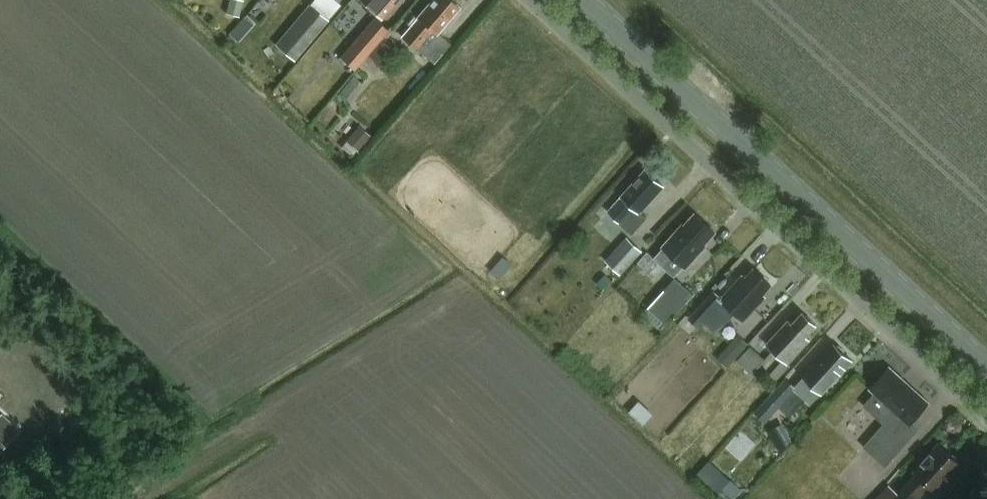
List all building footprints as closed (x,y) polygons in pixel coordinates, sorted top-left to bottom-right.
[(225,12),(238,15),(242,0),(228,0),(225,12)] [(383,18),(399,0),(363,0),(383,18)] [(461,7),(453,0),(436,0),(405,35),(436,63),(454,43),(440,31),(461,7)] [(295,60),(329,20),(310,3),(276,43),(295,60)] [(245,15),(230,31),(238,38),(252,21),(245,15)] [(376,16),(341,55),(355,68),(390,29),(376,16)] [(357,147),(370,133),(359,124),(347,138),(357,147)] [(647,170),(610,212),(633,233),(646,218),(641,213),(665,187),(647,170)] [(703,244),(715,232),(696,215),(685,228),(683,227),(657,257),(666,265),(675,256),(687,266),(705,246),(703,244)] [(627,238),(606,261),(622,276),(643,253),(627,238)] [(500,277),(511,262),(503,256),(492,270),(500,277)] [(743,274),(723,296),(714,288),(691,313),(701,323),(705,317),(719,330),(736,310),(745,318),(766,295),(763,292),(772,282),(755,267),(746,277),(743,274)] [(676,276),(647,307),(667,325),(695,294),(676,276)] [(784,360),(766,379),(773,385),(791,366),(788,363),(811,339),(807,335),(816,325),(803,314),(794,324),(791,321),(768,345),(784,360)] [(748,344),(738,336),(718,358),(728,367),(748,344)] [(804,377),(795,387),(802,394),(808,388),(813,392),(816,388),(824,396),(855,361),(835,343),(804,377)] [(902,377),(911,368),(883,343),(857,372),(872,386),(869,389),(874,393),(863,405),(884,424),(863,447),(886,467),(918,431),(911,424),(930,403),(902,377)] [(765,359),(750,346),(737,361),(752,375),(765,359)] [(791,391),(781,382),(768,397),(777,405),(791,391)] [(778,447),(791,440),(782,424),(769,431),(778,447)] [(877,498),(915,498),(928,484),(935,490),(942,482),(952,491),(960,482),(950,472),(959,462),(939,444),(914,472),(916,473),(898,493),(890,485),(877,498)] [(696,473),(710,484),(721,470),(707,459),(696,473)] [(711,484),(726,498),(733,498),(743,489),(724,470),(711,484)]
